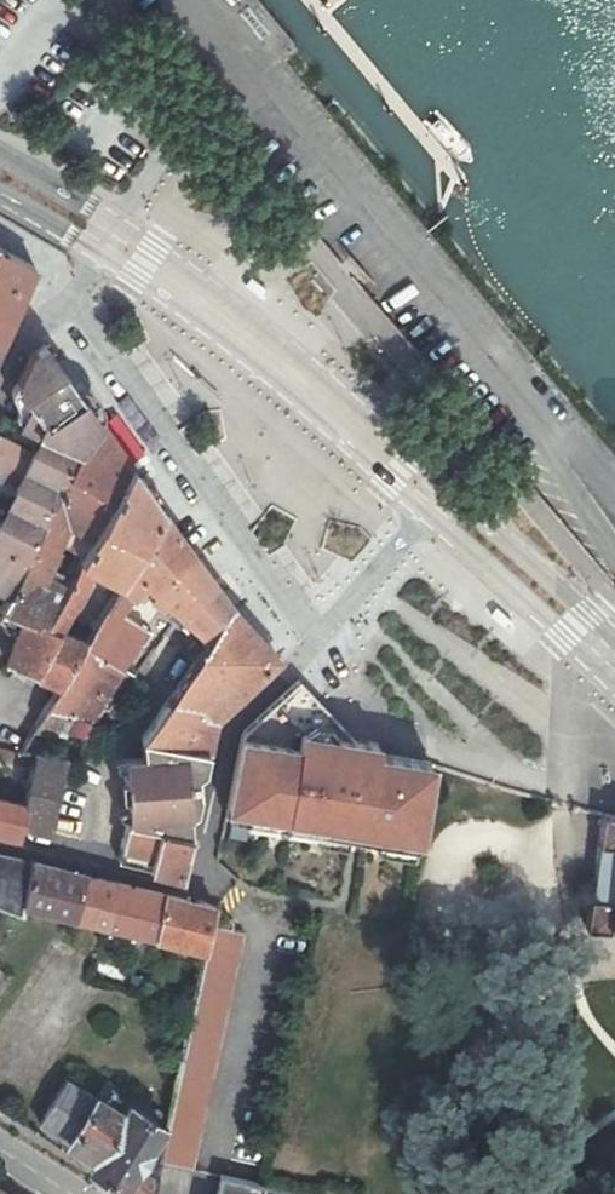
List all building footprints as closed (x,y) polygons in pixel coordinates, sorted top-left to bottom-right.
[(32,266),(0,248),(0,277),(22,288),(32,266)] [(22,288),(0,277),(0,312),(10,316),(22,288)] [(10,316),(0,312),(0,338),(10,316)] [(7,594),(9,595),(23,566),(80,444),(97,422),(45,350),(33,357),(19,386),(17,391),(39,423),(34,434),(46,439),(40,452),(32,453),(32,454),(0,440),(0,441),(0,480),(15,487),(15,490),(20,494),(6,524),(0,523),(0,591),(7,594)] [(183,350),(170,364),(216,405),(229,391),(183,350)] [(19,426),(34,434),(39,423),(17,391),(19,386),(15,389),(13,392),(11,399),(15,406),(19,426)] [(63,520),(92,535),(130,467),(97,422),(80,444),(23,566),(40,576),(55,545),(52,543),(63,520)] [(91,567),(119,582),(161,509),(130,467),(92,535),(63,588),(43,626),(21,617),(15,635),(6,663),(58,685),(82,645),(84,641),(58,630),(91,567)] [(149,598),(191,551),(161,509),(119,582),(117,585),(132,595),(139,588),(149,598)] [(149,598),(178,626),(213,583),(191,551),(149,598)] [(63,588),(40,576),(23,566),(9,595),(7,594),(0,608),(0,609),(4,610),(21,617),(43,626),(63,588)] [(203,648),(209,639),(231,608),(213,583),(178,626),(203,648)] [(115,612),(132,595),(117,585),(84,641),(82,645),(118,668),(144,630),(115,612)] [(276,658),(231,608),(209,639),(249,683),(276,658)] [(4,610),(0,619),(0,620),(7,630),(15,635),(21,617),(4,610)] [(214,716),(249,683),(209,639),(203,648),(167,699),(214,716)] [(85,717),(118,668),(82,645),(58,685),(35,722),(81,734),(85,717)] [(357,743),(300,684),(247,735),(228,819),(323,838),(322,846),(352,851),(353,844),(383,850),(381,857),(417,864),(435,766),(380,755),(355,750),(357,743)] [(167,699),(141,736),(207,750),(214,716),(167,699)] [(203,769),(207,750),(141,736),(144,755),(115,762),(128,817),(127,824),(188,837),(187,815),(193,817),(198,792),(196,792),(196,775),(203,769)] [(357,743),(355,750),(380,755),(382,748),(357,743)] [(17,837),(20,824),(48,832),(63,757),(32,752),(28,768),(0,763),(0,833),(17,837)] [(603,815),(599,846),(614,849),(614,818),(603,815)] [(188,837),(127,824),(119,861),(176,874),(181,872),(188,837)] [(599,846),(592,900),(613,903),(614,888),(614,849),(599,846)] [(32,862),(0,854),(0,905),(19,912),(23,902),(21,902),(32,862)] [(77,915),(84,874),(65,869),(32,862),(21,902),(23,902),(77,915)] [(109,922),(115,882),(84,874),(77,915),(109,922)] [(115,882),(109,922),(204,948),(206,949),(211,926),(215,909),(200,906),(201,903),(115,882)] [(592,900),(588,929),(614,932),(614,888),(613,903),(592,900)] [(211,926),(229,929),(230,922),(215,909),(211,926)] [(206,949),(158,1165),(190,1172),(241,931),(229,929),(211,926),(206,949)] [(89,1167),(103,1176),(132,1193),(152,1193),(158,1165),(166,1130),(127,1106),(121,1115),(66,1079),(38,1123),(94,1158),(89,1167)] [(217,1193),(264,1193),(265,1188),(220,1178),(217,1193)]
